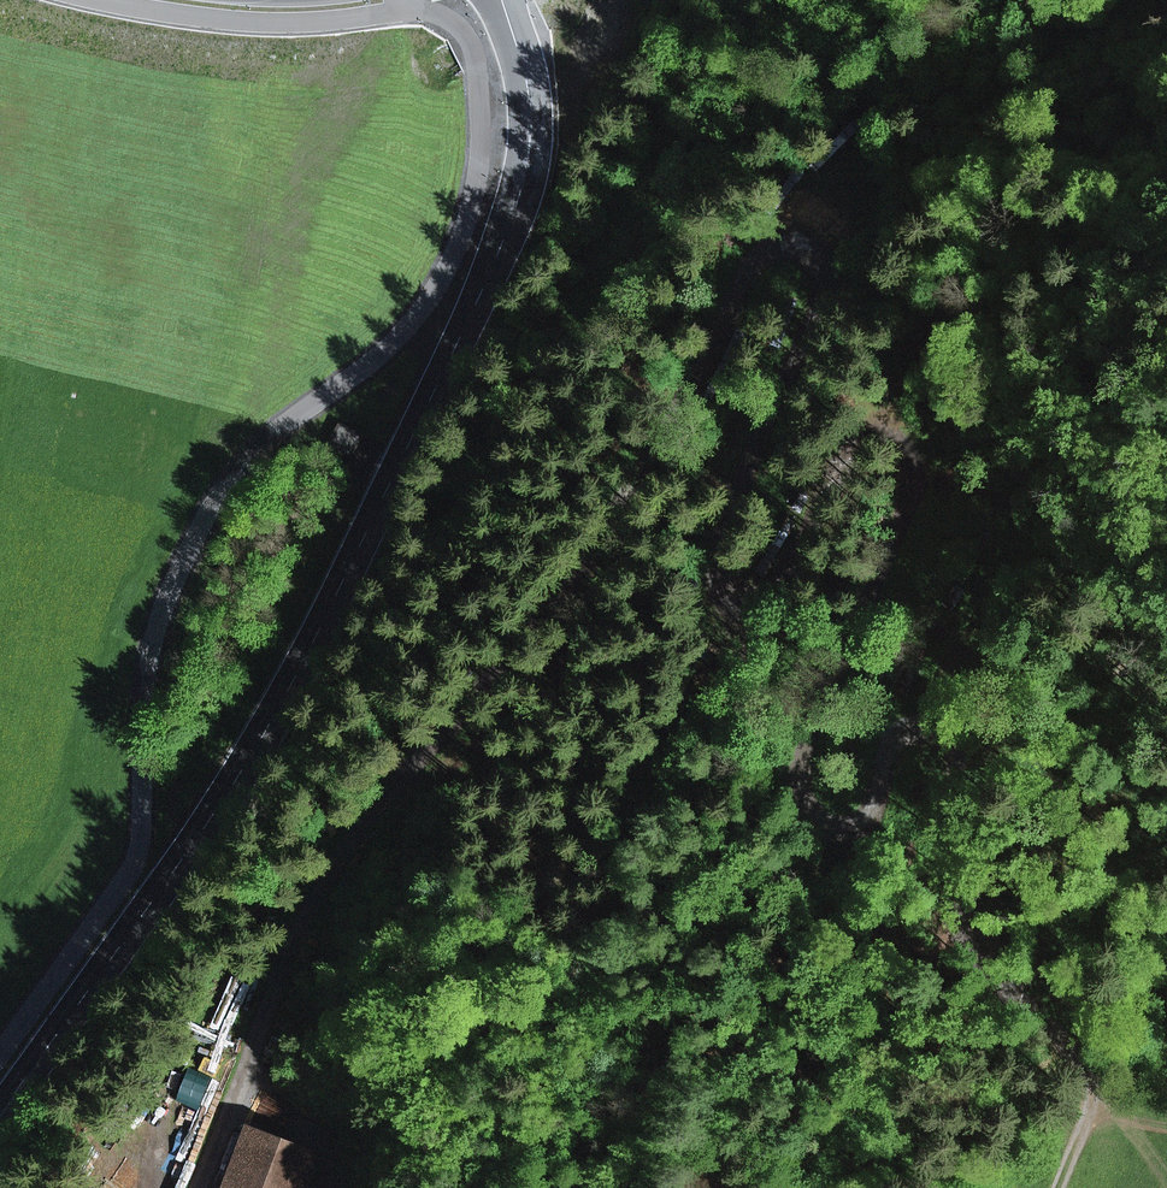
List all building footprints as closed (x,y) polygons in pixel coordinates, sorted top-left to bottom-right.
[(316,1156),(249,1130),(226,1187),(304,1187),(316,1156)]
